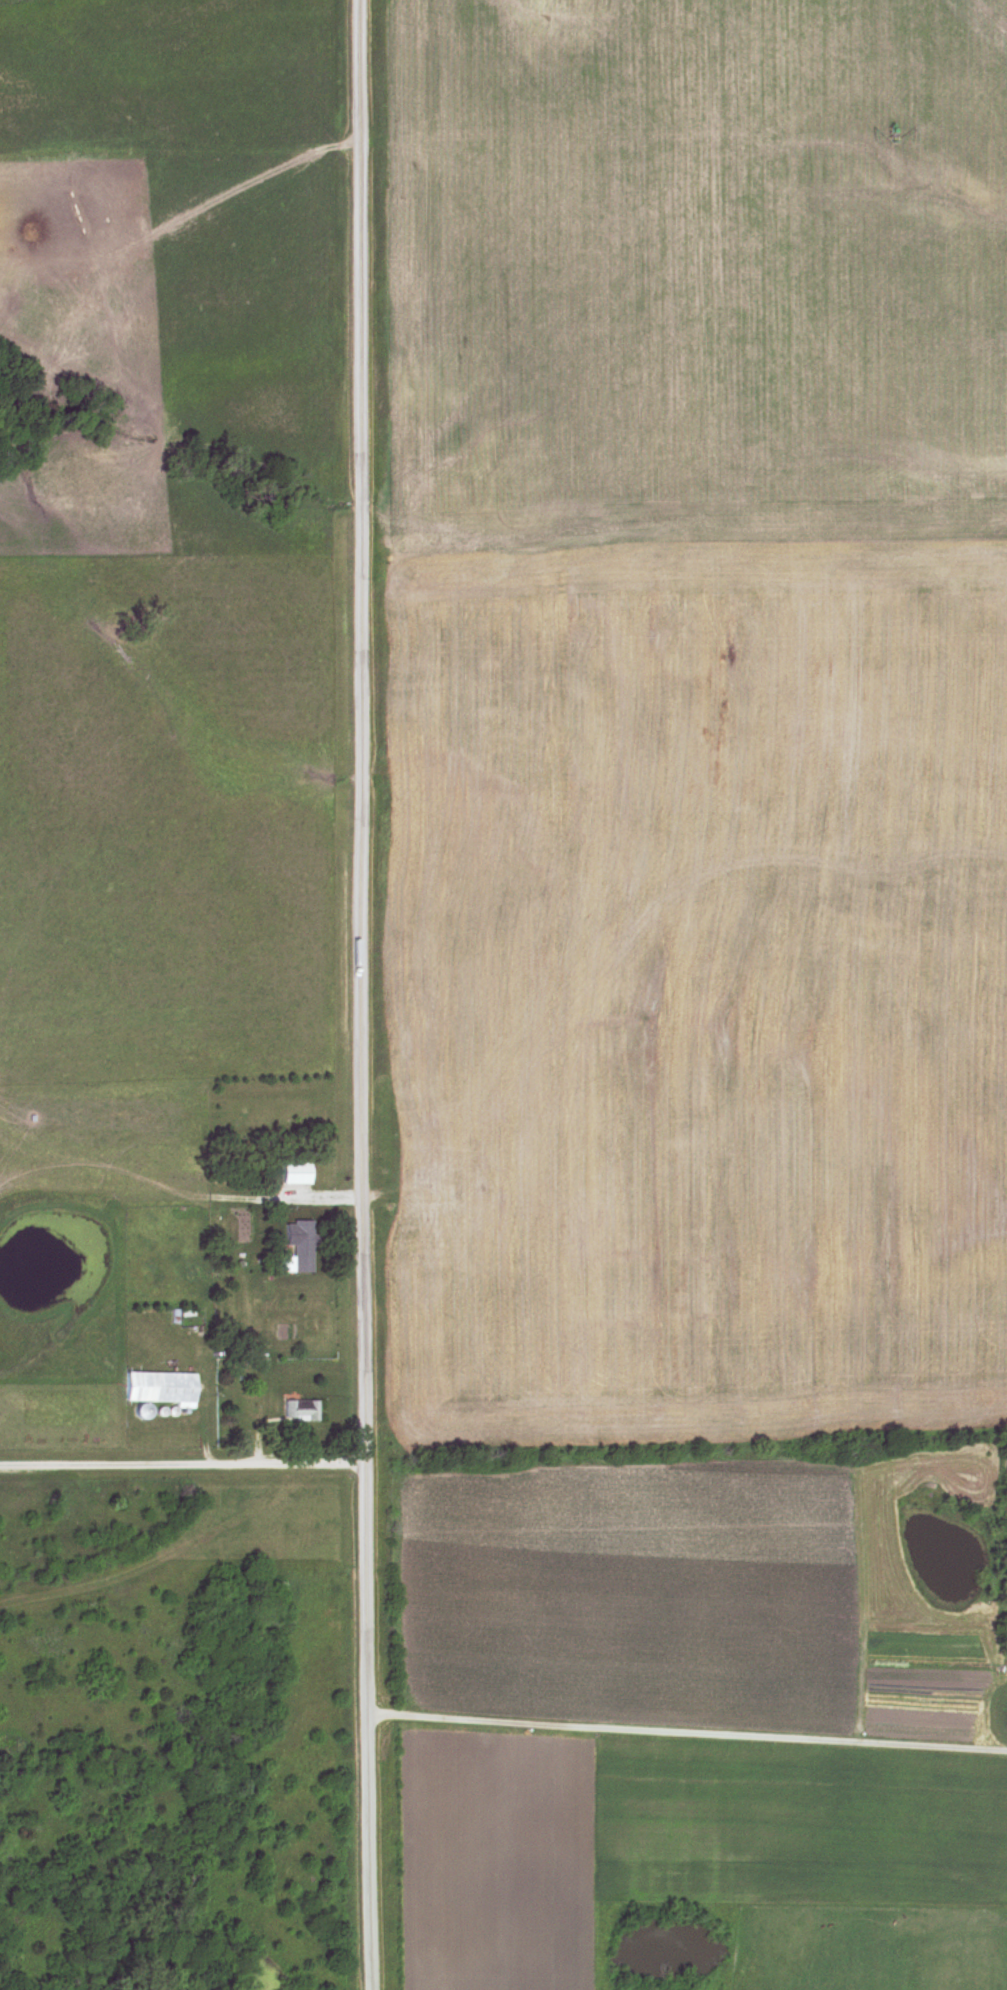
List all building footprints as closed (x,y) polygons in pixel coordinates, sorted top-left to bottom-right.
[(302,1258),(311,1258),(311,1218),(302,1218),(302,1258)] [(173,1401),(173,1407),(192,1407),(192,1373),(124,1372),(123,1401),(173,1401)] [(281,1400),(281,1421),(316,1421),(316,1400),(281,1400)]
